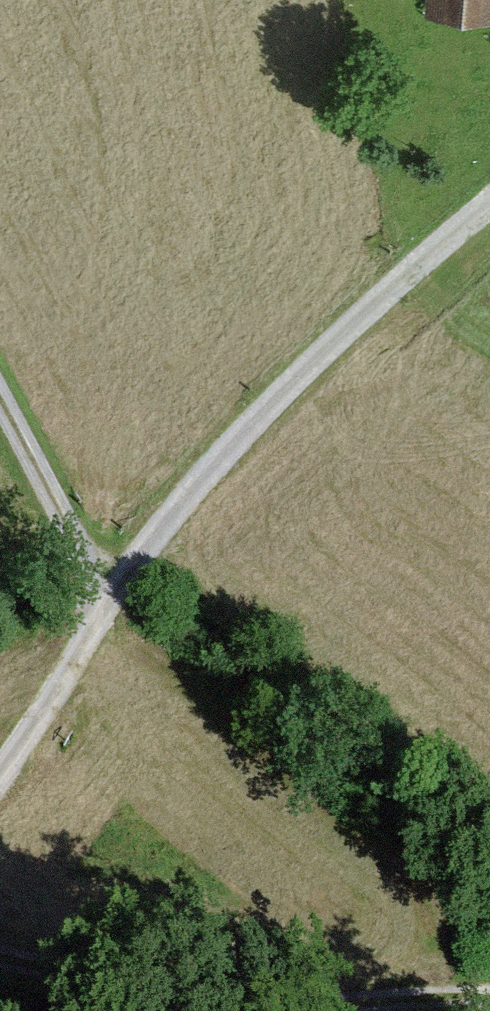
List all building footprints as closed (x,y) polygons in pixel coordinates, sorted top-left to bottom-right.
[(423,6),(489,14),(489,0),(424,0),(423,6)]
